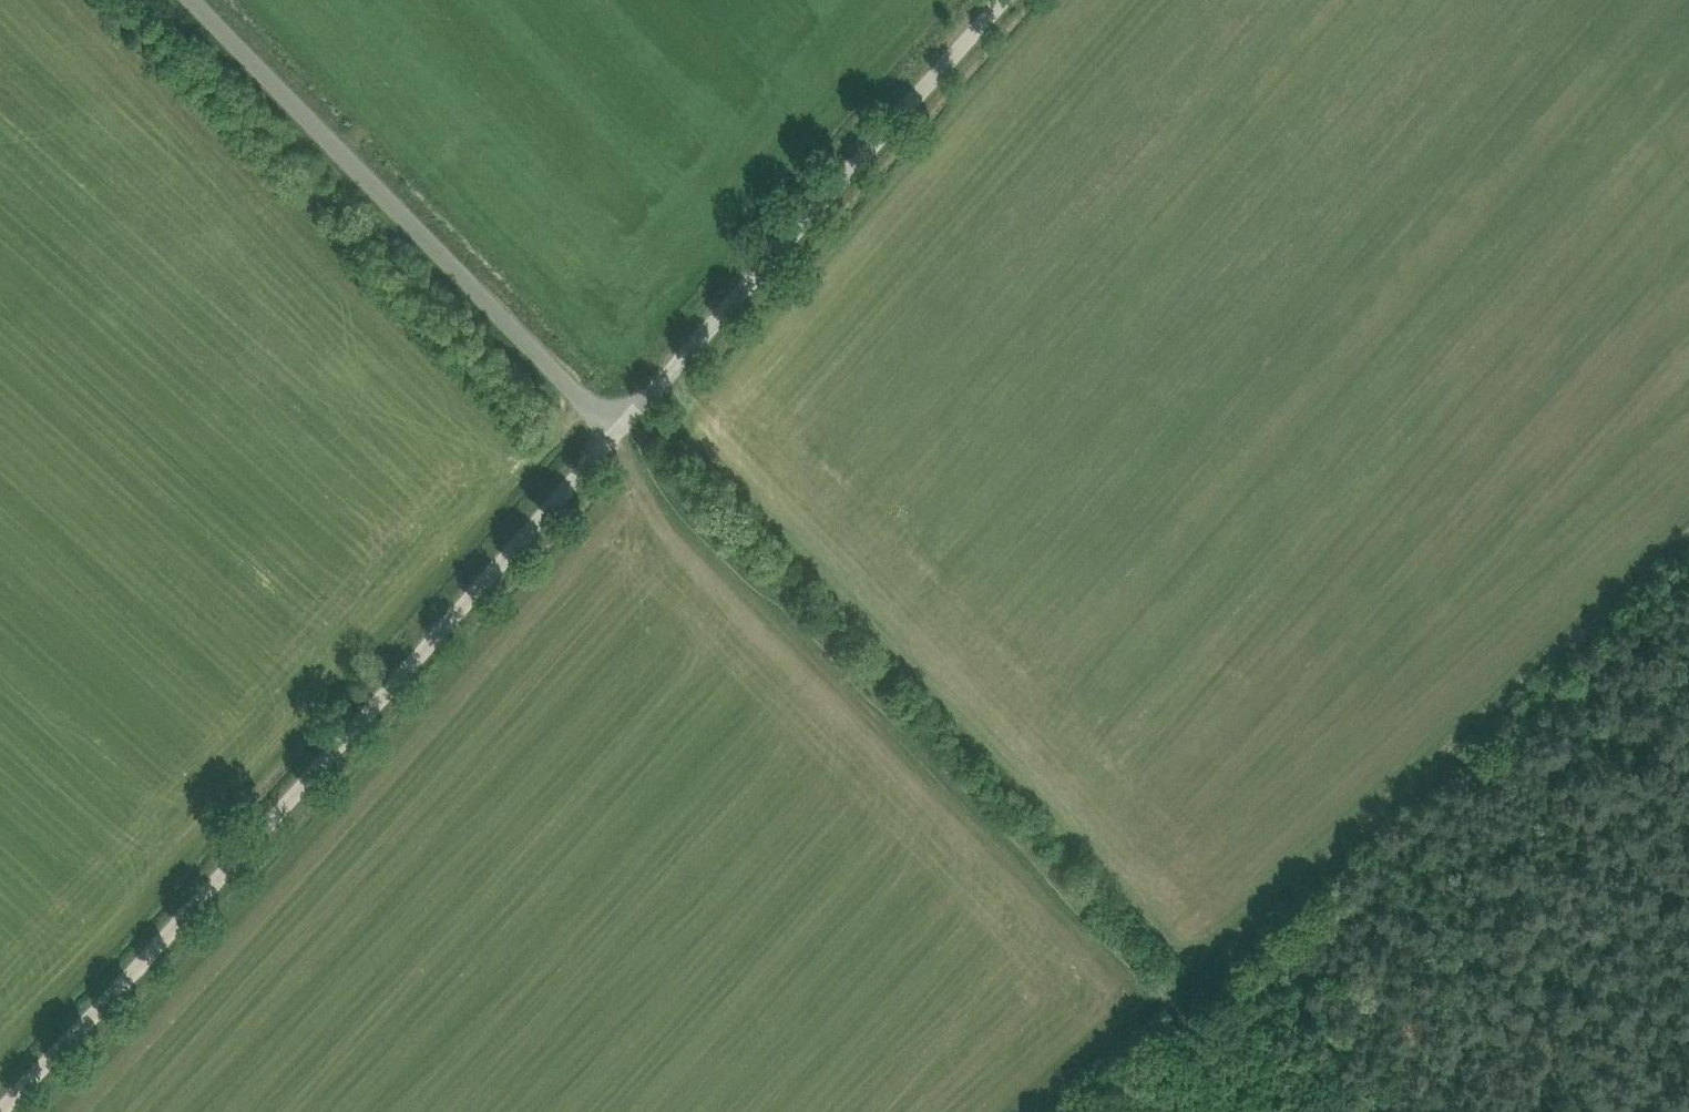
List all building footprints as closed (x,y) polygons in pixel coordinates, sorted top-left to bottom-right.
[(368,701),(384,691),(374,676),(359,686),(368,701)]
